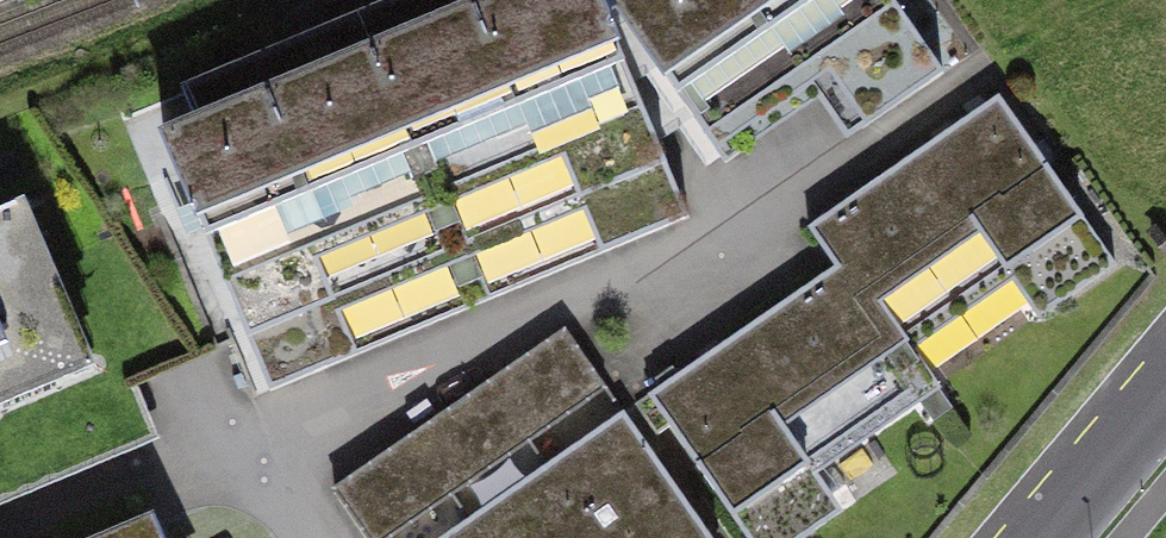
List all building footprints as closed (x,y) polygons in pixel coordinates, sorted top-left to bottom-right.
[(170,139),(269,390),(682,228),(592,0),(525,0),(170,139)] [(872,0),(629,0),(619,8),(723,150),(892,27),(872,0)] [(813,232),(841,273),(896,351),(1075,226),(992,107),(813,232)] [(0,216),(0,411),(109,366),(40,200),(0,216)] [(841,273),(656,401),(751,537),(765,537),(941,416),(896,351),(841,273)] [(490,396),(588,537),(699,537),(565,345),(490,396)] [(416,447),(478,537),(588,537),(490,396),(416,447)] [(341,499),(368,537),(478,537),(416,447),(341,499)] [(114,537),(179,537),(170,515),(114,537)]
